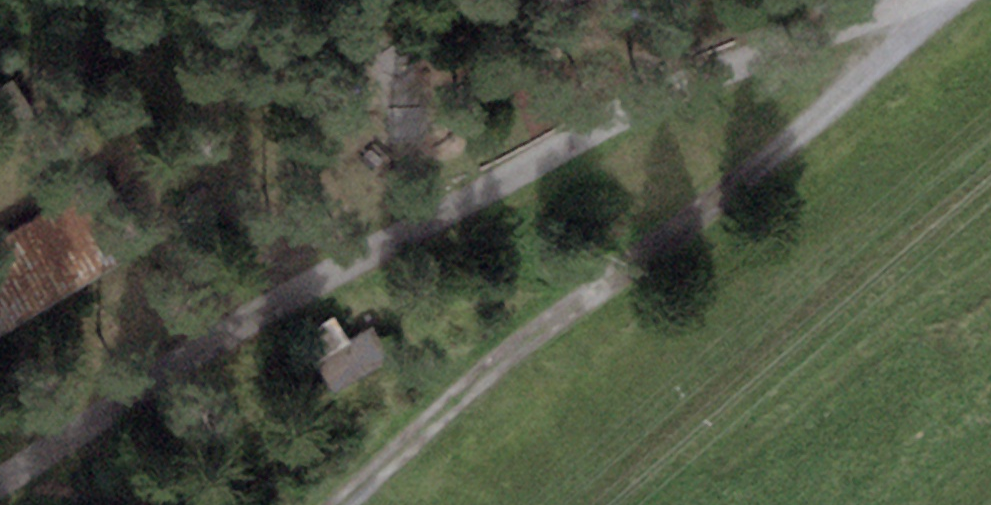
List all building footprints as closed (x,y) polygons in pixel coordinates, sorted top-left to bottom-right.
[(421,106),(390,108),(392,143),(423,141),(421,106)] [(70,205),(0,252),(0,325),(10,339),(114,269),(70,205)] [(371,325),(313,364),(334,396),(393,357),(371,325)]
